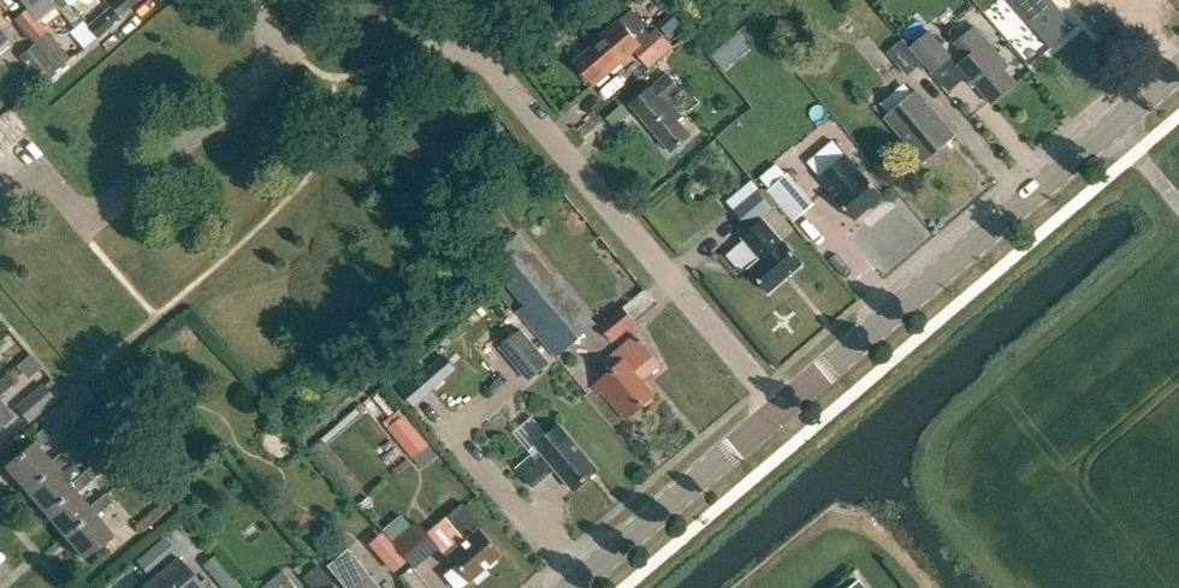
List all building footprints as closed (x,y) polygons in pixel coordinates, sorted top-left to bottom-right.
[(27,9),(38,0),(19,0),(27,9)] [(59,10),(67,3),(65,0),(50,0),(59,10)] [(109,6),(110,8),(117,16),(136,0),(116,0),(109,6)] [(1051,48),(1076,28),(1052,0),(1010,0),(1051,48)] [(67,3),(59,10),(72,26),(80,19),(67,3)] [(110,8),(88,27),(97,38),(119,19),(117,16),(110,8)] [(27,9),(14,19),(56,70),(57,70),(68,60),(27,9)] [(1010,66),(987,39),(974,24),(955,40),(967,55),(958,63),(992,103),(1016,82),(1006,70),(1010,66)] [(595,43),(574,61),(594,84),(624,58),(614,46),(623,38),(612,25),(593,41),(595,43)] [(646,64),(670,43),(656,27),(632,48),(646,64)] [(913,47),(934,72),(952,56),(931,32),(913,47)] [(737,33),(710,56),(723,71),(750,48),(737,33)] [(890,51),(908,74),(922,63),(903,40),(890,51)] [(54,71),(32,45),(16,58),(31,75),(26,80),(34,89),(54,71)] [(632,104),(671,150),(690,133),(678,119),(682,116),(668,100),(680,89),(667,73),(655,83),(656,83),(632,104)] [(918,91),(886,118),(924,162),(955,135),(918,91)] [(0,116),(0,124),(13,141),(24,131),(6,111),(0,116)] [(0,124),(0,144),(4,148),(13,141),(0,124)] [(389,160),(419,194),(443,173),(413,139),(389,160)] [(835,195),(854,219),(883,195),(864,171),(863,172),(846,153),(819,175),(836,195),(835,195)] [(813,203),(786,172),(768,188),(794,219),(813,203)] [(733,210),(748,228),(771,209),(756,191),(733,210)] [(749,269),(769,292),(802,264),(782,240),(782,241),(764,219),(742,237),(761,259),(749,269)] [(486,261),(524,306),(517,312),(555,358),(595,324),(519,233),(486,261)] [(613,341),(635,323),(622,307),(600,325),(613,341)] [(552,363),(522,328),(500,347),(530,382),(552,363)] [(607,360),(616,372),(595,389),(599,394),(603,391),(625,418),(631,413),(631,414),(654,394),(642,380),(660,365),(635,335),(616,350),(618,352),(607,360)] [(414,404),(426,394),(409,374),(397,385),(414,404)] [(12,384),(5,376),(0,380),(0,394),(12,384)] [(28,421),(55,398),(42,382),(14,405),(28,421)] [(68,398),(77,408),(95,393),(86,382),(68,398)] [(11,416),(0,403),(0,425),(11,416)] [(410,458),(426,443),(397,413),(381,428),(410,458)] [(519,468),(533,486),(555,468),(574,490),(597,470),(571,439),(559,425),(535,446),(539,450),(519,468)] [(4,467),(24,490),(69,452),(66,449),(50,462),(38,448),(54,434),(47,426),(30,440),(32,443),(4,467)] [(24,490),(43,513),(88,475),(85,471),(69,485),(57,471),(73,457),(69,452),(24,490)] [(43,513),(62,535),(107,497),(105,494),(88,508),(76,493),(92,480),(88,475),(43,513)] [(62,535),(82,559),(111,534),(96,516),(112,503),(107,497),(62,535)] [(456,587),(458,587),(468,580),(469,581),(499,555),(478,529),(483,526),(463,501),(445,516),(464,539),(447,553),(456,565),(445,574),(456,587)] [(298,509),(292,520),(304,525),(309,514),(298,509)] [(383,533),(391,542),(388,544),(411,570),(436,548),(414,522),(401,533),(394,524),(383,533)] [(163,537),(136,560),(150,576),(177,553),(163,537)] [(341,587),(374,587),(340,550),(319,568),(333,583),(335,581),(341,587)] [(179,558),(142,587),(204,587),(179,558)] [(219,587),(228,587),(235,582),(216,561),(204,571),(219,587)] [(280,571),(259,587),(294,587),(280,571)]
